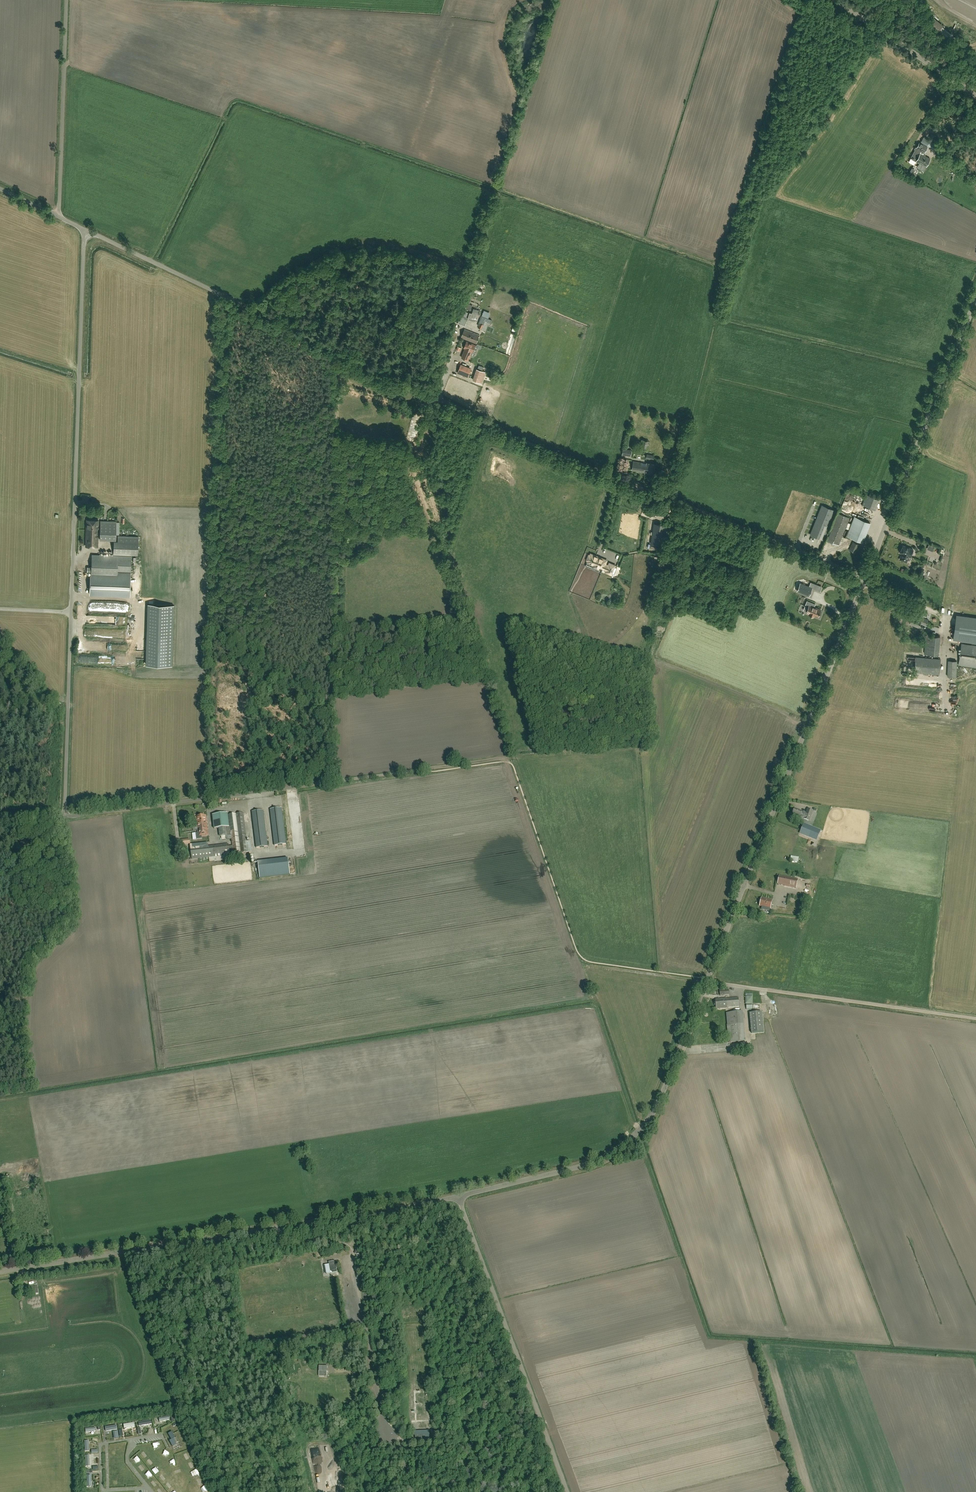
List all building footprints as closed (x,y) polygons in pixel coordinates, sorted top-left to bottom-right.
[(927,143),(932,150),(936,147),(931,140),(927,143)] [(923,171),(930,159),(920,153),(916,161),(920,163),(918,168),(923,171)] [(465,308),(471,310),(472,305),(470,304),(472,299),(473,294),(469,293),(467,298),(469,298),(467,303),(465,308)] [(468,312),(465,311),(463,310),(458,323),(465,326),(468,317),(466,316),(468,312)] [(486,323),(486,321),(485,321),(485,320),(482,319),(481,323),(479,322),(478,325),(479,326),(478,328),(482,329),(484,322),(486,323)] [(476,343),(480,335),(464,329),(461,337),(476,343)] [(472,351),(475,345),(467,341),(464,348),(465,349),(462,357),(468,360),(471,351),(472,351)] [(467,377),(470,369),(460,365),(457,373),(467,377)] [(481,383),(485,372),(477,368),(472,380),(481,383)] [(647,450),(649,441),(642,439),(640,449),(647,450)] [(647,463),(633,461),(632,470),(645,472),(645,473),(653,474),(655,464),(647,462),(647,463)] [(852,511),(854,505),(845,502),(843,508),(852,511)] [(656,514),(657,508),(647,505),(646,510),(656,514)] [(822,539),(834,510),(822,505),(811,535),(822,539)] [(838,546),(849,518),(838,513),(827,541),(838,546)] [(862,542),(870,523),(854,516),(847,536),(862,542)] [(98,547),(98,520),(87,520),(86,546),(98,547)] [(116,540),(116,521),(100,521),(100,539),(116,540)] [(137,555),(138,536),(118,536),(117,541),(114,541),(113,554),(137,555)] [(856,553),(860,545),(853,542),(849,550),(856,553)] [(913,549),(903,545),(900,552),(902,553),(900,559),(906,562),(909,556),(910,557),(913,549)] [(130,572),(131,556),(92,554),(91,568),(87,567),(87,573),(91,573),(91,576),(117,577),(117,572),(130,572)] [(606,561),(591,555),(590,557),(589,556),(588,560),(589,560),(588,562),(594,564),(593,566),(598,568),(599,566),(607,569),(607,572),(611,573),(614,566),(610,564),(609,566),(604,564),(606,561)] [(929,567),(927,574),(933,576),(936,569),(929,567)] [(129,598),(130,572),(117,572),(117,577),(91,576),(90,596),(129,598)] [(800,583),(797,591),(809,595),(812,588),(815,589),(817,585),(811,582),(809,587),(800,583)] [(807,600),(805,606),(808,607),(806,611),(810,613),(809,614),(814,616),(814,614),(818,616),(821,610),(814,607),(815,604),(807,600)] [(173,605),(152,605),(150,665),(171,666),(173,605)] [(920,619),(912,615),(909,623),(918,626),(920,622),(926,625),(928,620),(921,617),(920,619)] [(832,628),(835,622),(823,617),(821,623),(832,628)] [(954,641),(975,644),(975,627),(957,625),(954,641)] [(940,636),(926,635),(924,653),(938,654),(940,636)] [(958,665),(975,667),(975,646),(971,645),(968,645),(965,644),(961,644),(958,665)] [(939,674),(940,659),(916,657),(915,672),(939,674)] [(956,677),(957,661),(949,661),(948,676),(956,677)] [(282,808),(270,809),(275,845),(286,844),(282,808)] [(806,813),(795,808),(792,815),(809,821),(813,811),(807,809),(806,813)] [(263,810),(252,812),(256,848),(268,846),(263,810)] [(817,811),(814,818),(822,821),(825,815),(817,811)] [(247,844),(244,813),(229,815),(230,826),(227,827),(225,813),(214,815),(215,828),(219,828),(220,837),(226,836),(226,839),(232,839),(233,846),(229,846),(229,844),(191,849),(192,859),(214,856),(214,857),(215,861),(227,860),(226,855),(230,855),(248,852),(251,852),(250,843),(247,844)] [(209,836),(206,815),(197,817),(197,818),(193,818),(194,825),(197,824),(198,831),(197,831),(198,833),(196,833),(197,839),(202,839),(202,836),(209,836)] [(818,837),(821,830),(804,823),(801,830),(800,833),(817,840),(818,837)] [(796,888),(798,880),(779,876),(778,884),(796,888)] [(770,908),(772,901),(761,898),(760,906),(770,908)] [(739,1006),(738,997),(726,998),(715,999),(716,1009),(727,1008),(739,1006)] [(729,1042),(742,1041),(740,1011),(726,1013),(727,1026),(729,1042)] [(752,1033),(764,1032),(762,1012),(750,1013),(752,1033)] [(325,1274),(330,1273),(337,1272),(335,1261),(329,1262),(329,1264),(324,1265),(325,1274)] [(33,1289),(33,1294),(38,1294),(37,1285),(26,1286),(27,1290),(33,1289)] [(327,1374),(327,1365),(320,1365),(319,1374),(327,1374)] [(177,1444),(173,1438),(175,1437),(172,1431),(168,1434),(171,1440),(169,1441),(172,1447),(177,1444)] [(413,1441),(430,1441),(429,1431),(413,1431),(413,1441)] [(131,1459),(135,1464),(141,1460),(137,1455),(131,1459)]
